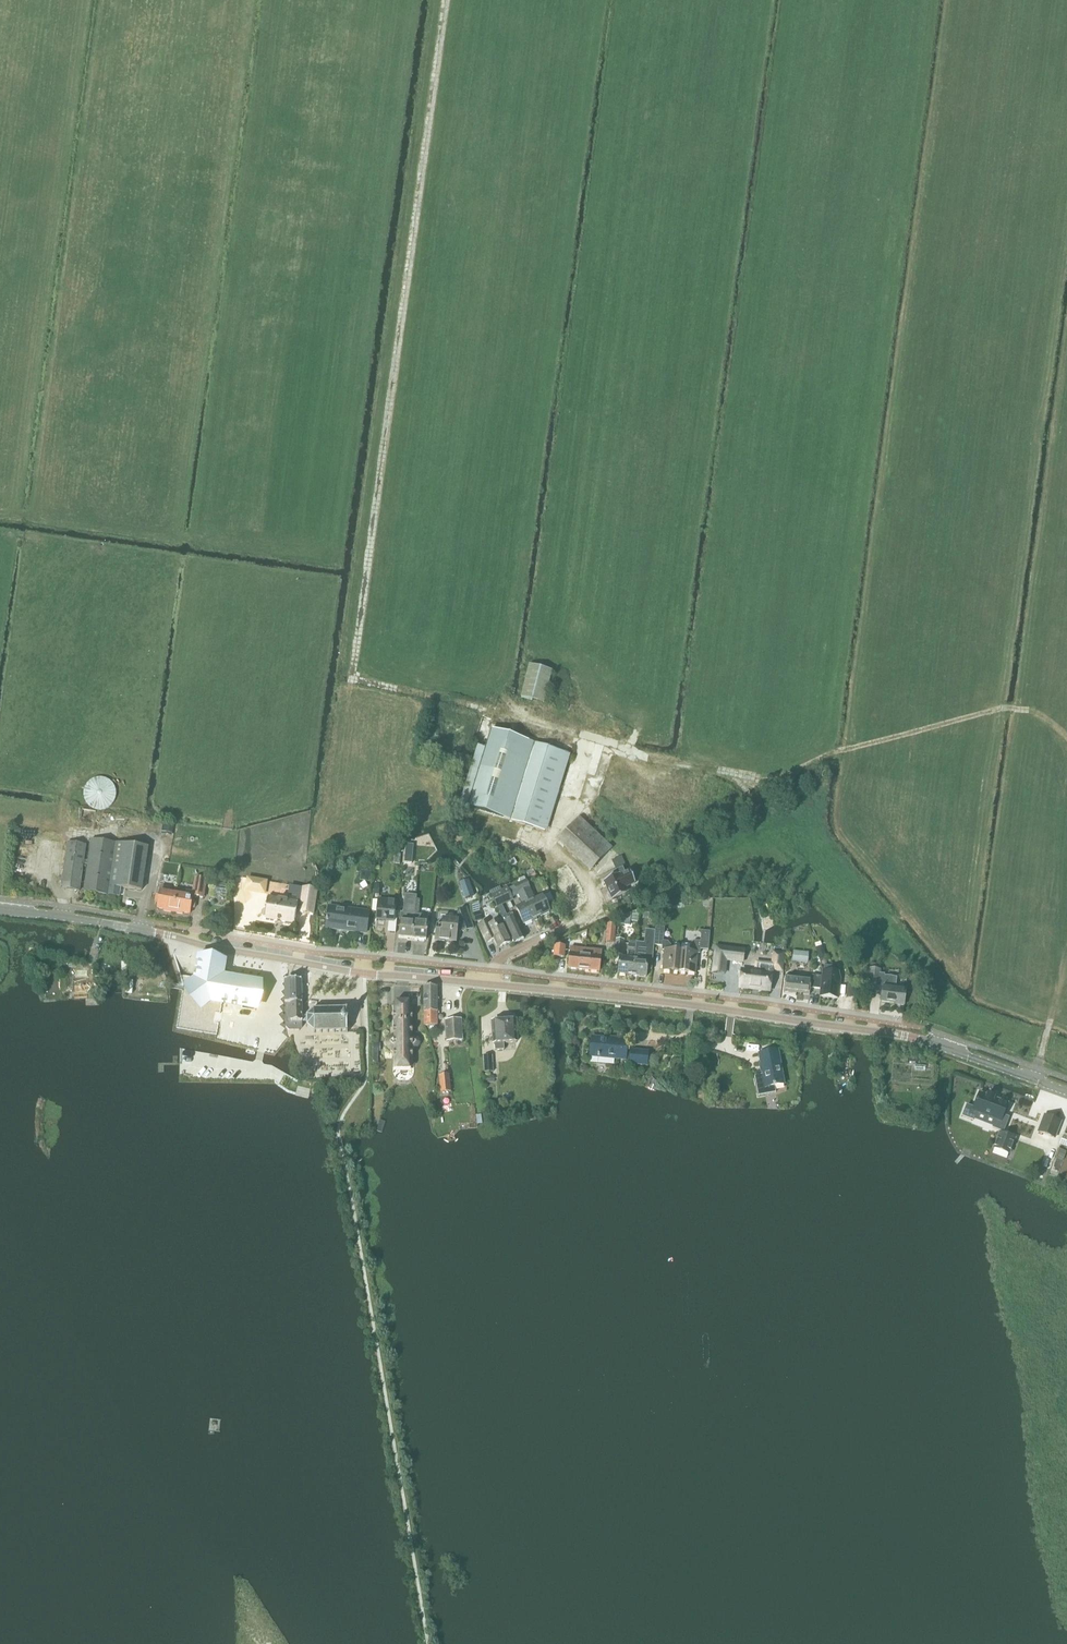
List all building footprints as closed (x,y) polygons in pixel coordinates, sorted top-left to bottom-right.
[(544,704),(552,672),(529,665),(521,698),(544,704)] [(471,800),(468,807),(505,818),(529,742),(492,731),(479,772),(471,800)] [(545,831),(556,796),(569,755),(529,742),(505,818),(545,831)] [(116,795),(116,792),(115,789),(113,786),(111,783),(109,782),(106,780),(103,779),(99,779),(94,780),(92,782),(89,784),(87,787),(86,789),(85,792),(85,795),(85,798),(86,801),(88,804),(90,806),(92,808),(95,809),(97,810),(101,810),(104,810),(106,809),(109,808),(111,806),(113,804),(115,801),(116,798),(116,795)] [(591,872),(612,850),(579,819),(558,842),(591,872)] [(165,825),(164,833),(172,834),(173,826),(165,825)] [(80,891),(82,871),(83,865),(88,865),(85,892),(120,897),(121,888),(142,891),(148,848),(91,840),(88,862),(84,861),(87,845),(69,843),(62,889),(80,891)] [(406,845),(404,863),(412,864),(414,845),(406,845)] [(573,883),(566,867),(552,873),(560,890),(559,890),(568,910),(585,902),(576,881),(573,883)] [(626,874),(623,868),(615,872),(617,876),(604,882),(613,901),(629,893),(626,889),(636,884),(630,872),(626,874)] [(362,871),(361,879),(371,880),(372,872),(362,871)] [(174,912),(174,913),(183,915),(183,913),(189,915),(190,909),(194,910),(195,904),(192,903),(193,896),(204,898),(207,881),(195,879),(193,893),(186,891),(185,896),(177,895),(174,912)] [(550,913),(542,897),(542,896),(535,899),(527,881),(520,884),(537,919),(550,913)] [(524,925),(537,919),(520,884),(514,887),(522,905),(516,908),(524,925)] [(157,897),(156,903),(159,903),(158,909),(165,910),(165,911),(174,913),(174,912),(177,895),(169,893),(170,888),(162,887),(160,897),(157,897)] [(313,915),(317,892),(304,890),(300,913),(313,915)] [(497,906),(508,901),(513,899),(508,890),(493,897),(497,906)] [(400,921),(398,938),(412,940),(417,900),(417,897),(405,896),(403,915),(408,915),(407,922),(400,921)] [(294,924),(298,904),(268,899),(264,919),(294,924)] [(396,934),(397,920),(394,920),(396,902),(379,900),(377,921),(389,922),(388,933),(396,934)] [(417,900),(412,940),(426,941),(428,924),(421,924),(422,915),(420,915),(421,901),(417,900)] [(366,934),(369,912),(329,907),(326,928),(366,934)] [(474,929),(466,908),(459,911),(460,912),(458,913),(457,921),(442,920),(442,925),(437,925),(436,931),(435,942),(445,943),(445,942),(457,943),(458,928),(466,929),(467,931),(474,929)] [(477,923),(482,921),(480,912),(474,914),(477,923)] [(618,919),(618,923),(631,925),(631,923),(638,924),(639,912),(618,919)] [(511,915),(504,918),(516,943),(522,940),(511,915)] [(493,940),(497,949),(511,943),(501,920),(490,924),(488,920),(479,925),(487,943),(493,940)] [(614,944),(616,926),(607,925),(606,943),(614,944)] [(679,973),(681,951),(671,950),(671,946),(668,943),(664,942),(665,929),(656,928),(655,946),(662,947),(662,951),(665,952),(663,971),(679,973)] [(636,943),(633,977),(647,978),(647,971),(652,971),(655,946),(656,932),(645,931),(644,943),(636,943)] [(681,951),(679,973),(696,974),(697,955),(700,955),(701,951),(709,951),(710,933),(702,932),(701,942),(694,942),(691,945),(690,952),(681,951)] [(624,956),(624,941),(616,940),(615,955),(624,956)] [(618,975),(633,977),(636,943),(636,942),(629,941),(628,959),(620,958),(618,975)] [(565,958),(565,947),(555,946),(554,958),(565,958)] [(816,949),(818,956),(825,954),(823,947),(816,949)] [(584,971),(586,950),(571,948),(569,969),(584,971)] [(715,959),(713,973),(725,974),(726,960),(743,962),(744,951),(716,948),(715,959)] [(586,950),(584,971),(600,973),(602,951),(586,950)] [(793,951),(792,962),(808,964),(809,953),(793,951)] [(774,953),(772,970),(782,972),(784,954),(774,953)] [(183,987),(177,1028),(217,1035),(219,1026),(219,1023),(214,1023),(215,1013),(221,1014),(221,1012),(222,1003),(242,1006),(243,1006),(256,1008),(260,984),(230,979),(230,981),(221,980),(224,963),(200,959),(197,979),(189,978),(181,976),(180,976),(183,987)] [(811,980),(810,988),(821,990),(820,997),(838,999),(840,981),(838,974),(839,967),(824,966),(823,972),(823,976),(812,975),(811,980)] [(769,992),(771,973),(742,970),(740,989),(769,992)] [(869,970),(867,986),(879,987),(879,986),(882,987),(882,988),(880,1003),(894,1004),(894,1005),(904,1006),(906,988),(899,987),(898,989),(896,988),(895,988),(897,978),(884,976),(885,975),(880,975),(881,971),(869,970)] [(810,988),(811,980),(786,977),(784,993),(809,996),(810,988)] [(302,979),(286,979),(287,1031),(303,1030),(303,1022),(307,1022),(307,1027),(314,1033),(318,1033),(347,1032),(347,1010),(318,1010),(314,1010),(307,1016),(302,1016),(302,1004),(302,979)] [(438,1026),(437,988),(423,988),(424,1012),(425,1012),(425,1026),(438,1026)] [(268,1006),(267,1019),(273,1020),(275,1007),(268,1006)] [(393,1053),(394,1053),(394,1069),(410,1070),(410,1053),(412,1053),(413,1053),(415,1052),(416,1052),(416,1051),(417,1051),(418,1049),(418,1048),(419,1047),(419,1045),(419,1044),(418,1042),(417,1041),(417,1040),(417,1039),(415,1039),(415,1038),(414,1038),(412,1037),(411,1037),(411,1007),(395,1006),(394,1037),(393,1037),(392,1037),(390,1038),(389,1039),(388,1040),(387,1041),(387,1042),(386,1043),(386,1045),(386,1046),(386,1047),(387,1048),(387,1049),(388,1050),(389,1051),(391,1052),(393,1053)] [(447,1042),(463,1041),(461,1020),(446,1021),(447,1042)] [(504,1051),(504,1044),(516,1043),(515,1022),(493,1023),(494,1045),(495,1045),(496,1051),(504,1051)] [(625,1061),(627,1042),(592,1038),(590,1058),(625,1061)] [(272,1053),(273,1046),(267,1044),(265,1051),(272,1053)] [(625,1061),(625,1064),(628,1065),(648,1066),(649,1051),(631,1050),(626,1049),(625,1061)] [(759,1097),(778,1093),(777,1087),(784,1086),(777,1051),(760,1054),(764,1078),(755,1080),(759,1097)] [(485,1073),(493,1072),(492,1056),(484,1056),(485,1073)] [(441,1093),(451,1092),(449,1075),(440,1076),(441,1093)] [(966,1105),(962,1117),(974,1121),(977,1113),(995,1119),(992,1128),(1004,1132),(1009,1117),(1005,1116),(1009,1103),(979,1092),(973,1108),(966,1105)] [(1044,1115),(1037,1133),(1055,1139),(1062,1122),(1044,1115)] [(1015,1139),(1000,1133),(994,1148),(1010,1154),(1015,1139)] [(1058,1149),(1055,1157),(1063,1160),(1066,1152),(1058,1149)]
